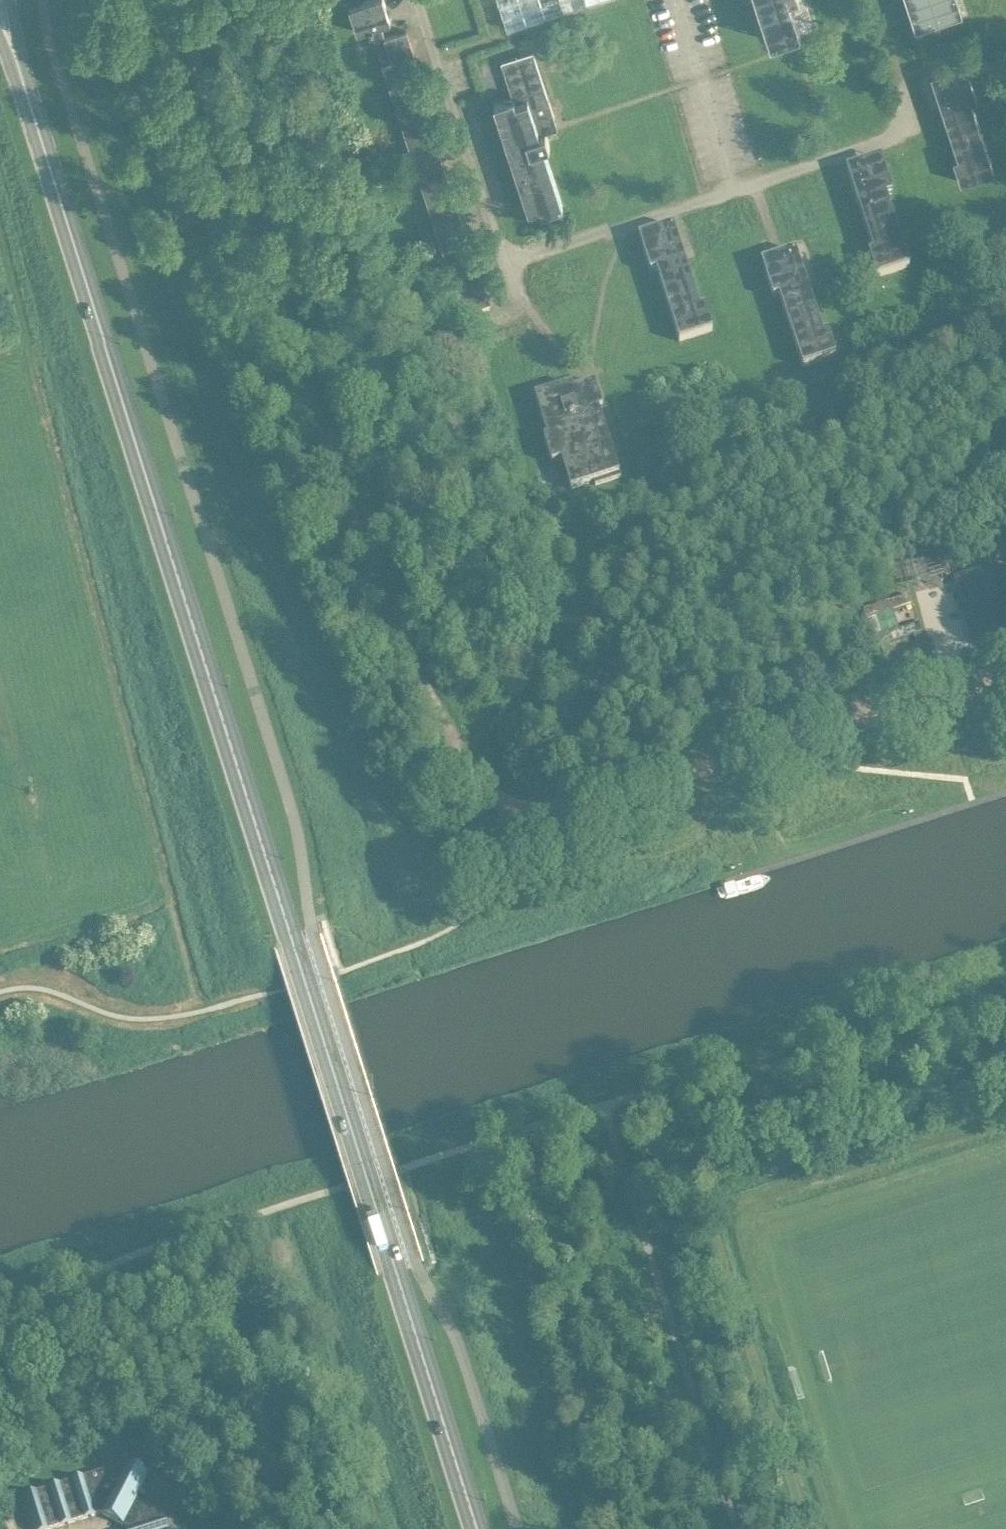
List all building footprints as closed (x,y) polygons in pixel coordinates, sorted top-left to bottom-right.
[(382,66),(406,57),(413,55),(406,31),(384,39),(379,25),(389,22),(382,0),(370,0),(348,7),(356,33),(369,29),(382,66)] [(507,30),(598,0),(497,0),(507,30)] [(915,29),(961,14),(957,0),(905,0),(915,29)] [(234,38),(221,42),(225,54),(238,49),(234,38)] [(481,89),(512,202),(544,193),(527,129),(543,125),(522,46),(491,55),(499,84),(481,89)] [(919,62),(950,180),(981,172),(951,54),(919,62)] [(406,57),(382,66),(464,317),(489,309),(406,57)] [(785,236),(754,244),(784,354),(815,345),(785,236)] [(891,255),(864,265),(867,274),(894,265),(891,255)] [(556,481),(607,467),(580,368),(522,384),(540,449),(547,447),(556,481)] [(865,613),(867,624),(897,618),(894,606),(865,613)] [(894,625),(898,642),(912,638),(908,621),(894,625)] [(868,631),(871,641),(894,634),(891,624),(868,631)] [(126,1528),(167,1528),(150,1475),(126,1462),(120,1464),(19,1496),(29,1528),(47,1528),(100,1512),(112,1518),(124,1524),(126,1528)]
